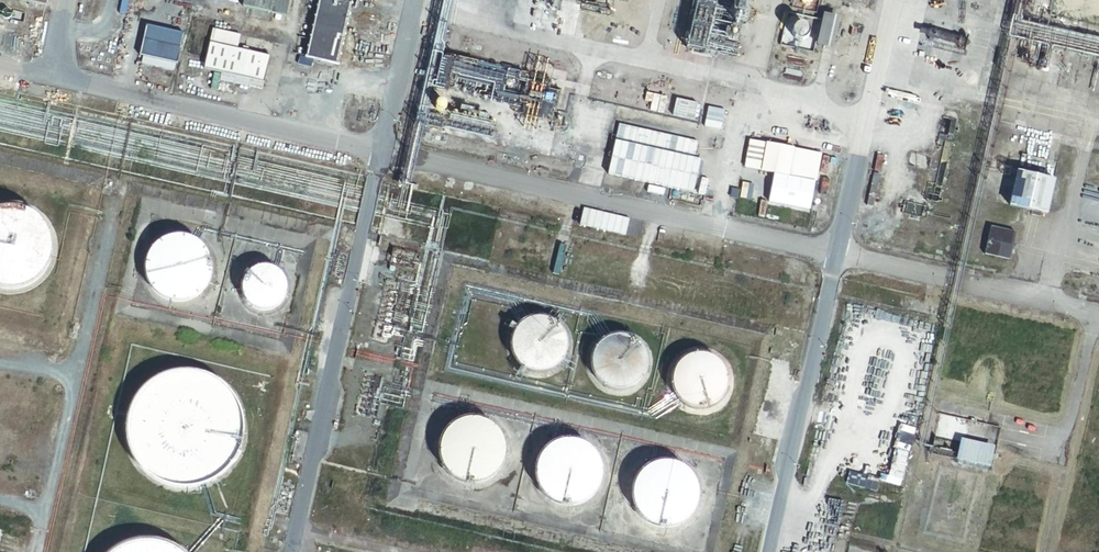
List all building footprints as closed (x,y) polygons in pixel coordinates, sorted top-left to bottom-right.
[(290,0),(244,0),(243,4),(287,15),(290,0)] [(304,56),(337,63),(351,0),(317,0),(304,56)] [(1081,3),(1081,1),(1081,0),(1065,0),(1065,2),(1065,5),(1066,6),(1068,8),(1070,9),(1072,9),(1074,9),(1076,9),(1078,8),(1079,6),(1080,5),(1081,3)] [(1092,1),(1090,2),(1089,4),(1089,6),(1089,8),(1090,10),(1091,12),(1092,13),(1094,14),(1096,15),(1098,15),(1098,14),(1098,0),(1092,0),(1092,1)] [(11,15),(12,13),(12,11),(11,9),(10,8),(8,7),(6,7),(5,7),(3,8),(2,10),(2,12),(2,14),(3,15),(4,16),(6,17),(8,17),(10,16),(11,15)] [(833,47),(841,15),(825,11),(817,44),(833,47)] [(185,32),(146,23),(139,53),(143,54),(142,60),(175,67),(177,61),(178,61),(185,32)] [(241,33),(213,27),(204,67),(264,81),(271,54),(237,46),(241,33)] [(1053,179),(1016,170),(1007,205),(1045,213),(1053,179)] [(52,251),(53,245),(53,240),(52,235),(50,230),(48,225),(45,220),(42,216),(38,213),(34,209),(29,207),(24,205),(19,203),(13,203),(8,203),(3,203),(0,204),(0,286),(2,286),(8,287),(13,287),(18,286),(23,285),(28,283),(33,281),(37,278),(41,274),(45,270),(47,266),(50,261),(51,256),(52,251)] [(1014,232),(989,225),(982,252),(1008,258),(1014,232)] [(211,261),(210,257),(209,253),(207,249),(205,246),(203,242),(200,240),(196,237),(193,235),(189,234),(185,232),(181,232),(177,232),(173,232),(168,233),(164,235),(161,237),(158,239),(154,242),(152,245),(150,249),(148,252),(146,256),(146,260),(145,265),(146,269),(146,273),(148,277),(149,280),(151,284),(154,287),(157,290),(160,292),(164,295),(168,296),(172,297),(176,298),(180,298),(184,297),(188,296),(192,295),(196,293),(199,290),(202,287),(205,284),(207,281),(209,277),(210,273),(211,269),(211,265),(211,261)] [(286,288),(286,285),(286,282),(285,279),(285,277),(283,274),(282,272),(280,269),(278,267),(276,266),(273,265),(271,263),(268,263),(265,262),(263,262),(260,263),(257,263),(254,264),(252,266),(250,267),(248,269),(246,272),(244,274),(243,276),(242,279),(242,282),(241,284),(242,287),(242,290),(243,293),(244,295),(246,298),(247,300),(249,302),(252,303),(254,305),(257,306),(259,307),(262,307),(265,307),(268,307),(271,306),(273,305),(276,304),(278,302),(280,300),(282,298),(283,296),(285,293),(285,290),(286,288)] [(566,346),(566,342),(566,339),(566,335),(564,332),(563,328),(561,325),(559,323),(556,320),(553,318),(550,316),(547,315),(544,314),(540,314),(537,314),(533,314),(530,315),(526,316),(523,318),(520,320),(518,322),(515,325),(513,328),(512,331),(511,335),(510,338),(510,342),(510,345),(511,349),(512,352),(513,355),(515,358),(517,361),(520,364),(523,366),(526,367),(529,369),(533,370),(536,370),(540,370),(543,370),(547,369),(550,368),(553,366),(556,364),(559,361),(561,359),(563,356),(564,352),(565,349),(566,346)] [(647,364),(647,361),(647,357),(647,354),(646,351),(644,347),(642,344),(640,342),(637,339),(635,337),(631,335),(628,334),(625,333),(621,332),(618,332),(614,333),(611,334),(607,335),(604,337),(601,339),(599,341),(596,344),(594,347),(593,350),(592,353),(591,357),(591,361),(591,364),(592,368),(593,371),(594,374),(596,377),(598,380),(601,382),(604,384),(607,386),(610,387),(614,388),(617,389),(621,389),(624,389),(628,388),(631,386),(634,385),(637,383),(640,380),(642,377),(644,374),(645,371),(647,368),(647,364)] [(727,384),(727,380),(727,377),(726,373),(725,370),(724,367),(722,363),(720,361),(717,358),(714,356),(711,354),(708,353),(704,352),(701,352),(697,352),(694,352),(690,353),(687,354),(684,356),(681,358),(678,360),(676,363),(674,366),(673,369),(671,373),(671,376),(670,380),(671,383),(671,387),(672,390),(674,393),(676,397),(678,399),(681,402),(683,404),(687,406),(690,407),(693,408),(697,408),(700,408),(704,408),(707,407),(711,406),(714,404),(717,402),(719,400),(722,397),(724,394),(725,391),(726,387),(727,384)] [(240,435),(241,428),(240,420),(239,413),(237,406),(234,400),(230,393),(225,388),(220,383),(214,378),(208,375),(201,372),(194,370),(187,369),(179,369),(172,370),(165,372),(158,374),(152,378),(146,382),(140,387),(136,393),(132,399),(128,405),(126,412),(125,419),(124,427),(124,434),(126,441),(128,448),(131,455),(135,461),(140,467),(145,472),(151,476),(157,480),(164,483),(171,484),(178,485),(186,485),(193,485),(200,483),(207,480),(213,477),(219,472),(225,468),(229,462),(233,456),(237,449),(239,442),(240,435)] [(504,446),(503,442),(502,438),(500,434),(498,430),(495,427),(492,424),(489,422),(485,420),(481,418),(477,417),(473,417),(469,417),(465,417),(461,418),(457,420),(453,422),(450,424),(447,427),(444,430),(442,433),(440,437),(439,441),(438,445),(438,449),(438,453),(439,458),(440,461),(442,465),(444,469),(447,472),(450,475),(453,477),(456,479),(460,481),(464,482),(468,482),(473,482),(477,482),(481,481),(485,479),(488,477),(492,475),(495,472),(497,469),(500,466),(501,462),(503,458),(503,454),(504,450),(504,446)] [(601,467),(601,463),(599,459),(598,455),(595,451),(593,448),(590,445),(586,443),(583,441),(579,439),(575,438),(571,438),(567,438),(563,438),(559,439),(555,441),(551,443),(548,445),(545,448),(542,451),(540,454),(538,458),(537,462),(536,466),(536,470),(536,474),(536,478),(538,482),(539,486),(542,490),(544,493),(547,496),(551,498),(554,500),(558,502),(562,503),(566,503),(570,503),(574,503),(578,502),(582,500),(586,498),(589,496),(592,493),(595,490),(597,487),(599,483),(600,479),(601,475),(601,471),(601,467)] [(993,446),(959,438),(955,458),(988,465),(993,446)] [(698,488),(697,484),(696,480),(694,477),(692,473),(689,470),(686,467),(683,465),(679,463),(675,461),(671,460),(667,460),(663,459),(659,460),(655,461),(651,462),(647,464),(644,467),(641,470),(638,473),(636,476),(634,480),(633,484),(632,488),(632,492),(632,496),(633,500),(634,504),(636,508),(638,512),(641,515),(644,518),(647,520),(650,522),(654,524),(658,525),(662,525),(667,525),(671,525),(675,524),(679,522),(682,520),(686,518),(689,515),(691,512),(694,508),(695,505),(697,501),(697,497),(698,493),(698,488)] [(183,551),(177,547),(171,543),(164,540),(157,538),(150,537),(142,537),(135,538),(128,540),(121,543),(115,546),(109,550),(107,551),(184,551),(183,551)]
